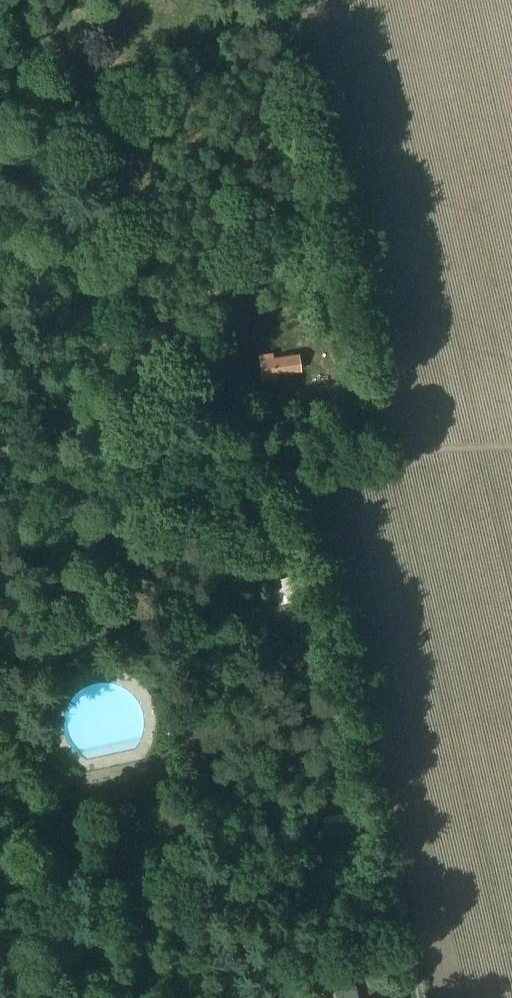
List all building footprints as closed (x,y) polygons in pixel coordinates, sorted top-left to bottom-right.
[(274,353),(259,355),(262,381),(275,380),(274,375),(300,372),(298,356),(274,359),(274,353)] [(302,604),(292,575),(280,579),(290,608),(302,604)] [(324,839),(360,833),(358,820),(322,825),(324,839)] [(355,981),(334,982),(338,997),(359,997),(355,981)]
